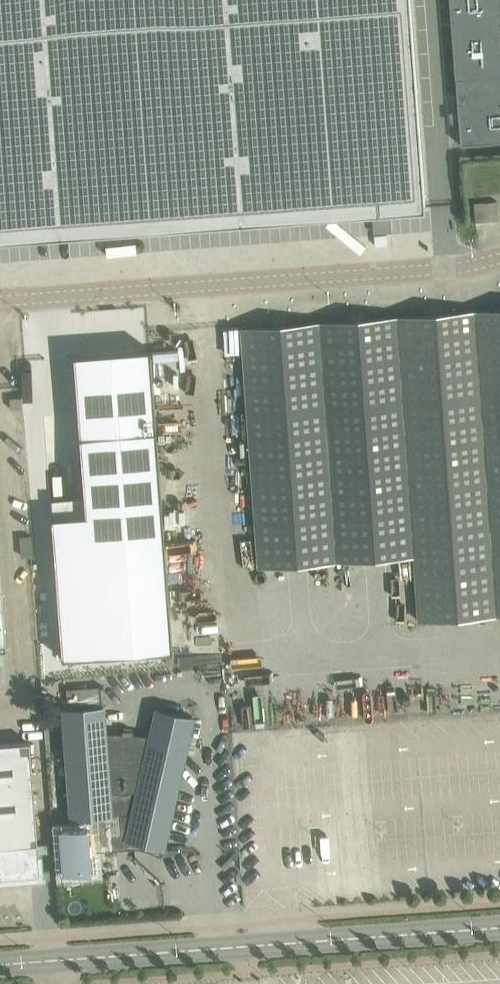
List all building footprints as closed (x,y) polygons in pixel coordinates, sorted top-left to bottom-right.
[(410,0),(0,0),(0,236),(425,204),(410,0)] [(499,0),(450,0),(455,78),(456,78),(461,144),(499,141),(499,2),(499,0)] [(474,201),(475,218),(496,217),(496,201),(474,201)] [(241,328),(258,566),(414,555),(418,620),(499,614),(499,309),(241,328)] [(85,514),(51,516),(62,658),(173,649),(151,350),(73,356),(85,514)] [(11,408),(21,407),(20,397),(10,398),(11,408)] [(94,707),(92,687),(69,688),(70,709),(64,710),(71,817),(89,816),(89,828),(62,830),(64,853),(63,853),(65,871),(94,869),(93,851),(114,849),(105,731),(104,707),(94,707)] [(158,854),(161,856),(162,855),(160,853),(161,846),(163,847),(193,717),(157,709),(151,735),(133,733),(133,729),(122,729),(122,731),(105,731),(114,849),(128,848),(132,848),(138,848),(141,848),(146,849),(151,851),(156,853),(158,854)] [(40,877),(30,741),(0,743),(0,880),(40,877)]
